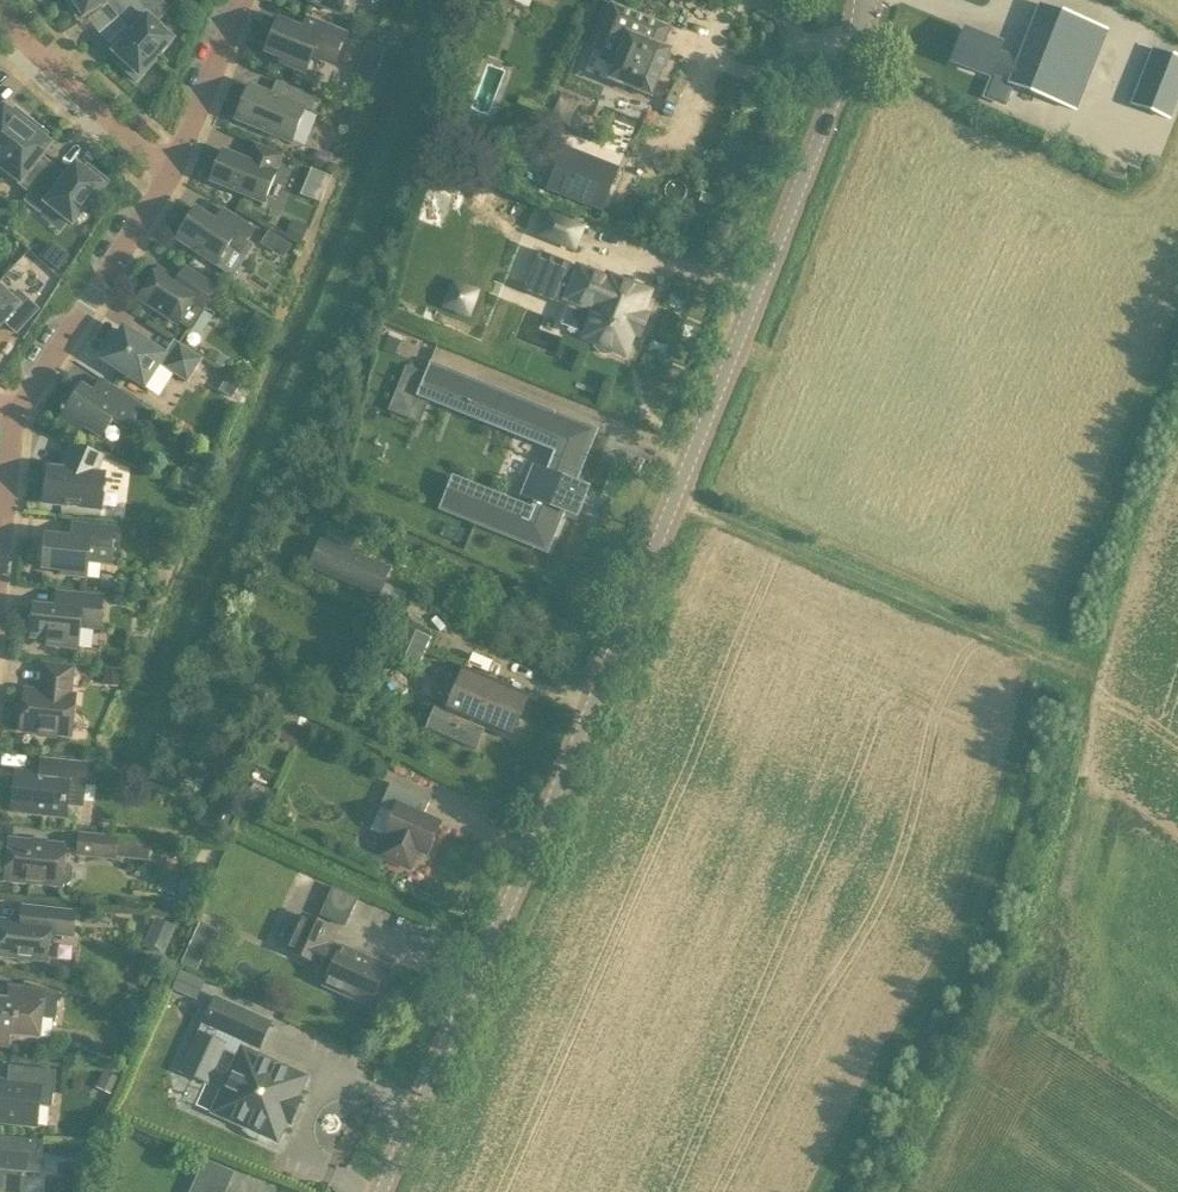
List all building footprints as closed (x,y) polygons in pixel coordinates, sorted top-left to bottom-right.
[(139,0),(66,0),(74,12),(79,9),(84,17),(108,2),(120,16),(139,0)] [(120,16),(133,31),(114,52),(121,59),(117,63),(137,81),(156,61),(155,60),(174,40),(156,23),(169,9),(159,0),(139,0),(120,16)] [(341,13),(347,0),(309,0),(341,13)] [(990,77),(982,97),(1006,106),(1014,86),(1058,104),(1090,22),(1039,3),(1018,58),(998,51),(1001,44),(964,30),(952,63),(990,77)] [(594,49),(617,58),(608,79),(652,97),(671,51),(662,47),(670,27),(612,4),(594,49)] [(279,20),(266,52),(284,59),(282,64),(305,73),(313,55),(324,60),(326,56),(336,60),(348,32),(315,18),(309,33),(279,20)] [(1154,49),(1132,105),(1169,119),(1177,96),(1177,59),(1154,49)] [(236,119),(291,142),(305,109),(312,112),(317,97),(286,85),(281,98),(250,86),(236,119)] [(32,121),(16,109),(12,113),(4,107),(0,112),(0,162),(32,121)] [(455,142),(482,153),(485,143),(482,142),(488,128),(463,118),(455,142)] [(54,167),(42,157),(52,145),(44,138),(48,134),(32,121),(0,162),(0,167),(20,183),(19,184),(32,194),(33,194),(54,167)] [(223,150),(211,181),(264,203),(276,172),(283,155),(257,145),(251,158),(246,160),(223,150)] [(558,158),(547,188),(603,210),(614,180),(558,158)] [(84,170),(76,163),(66,176),(54,167),(33,194),(32,194),(26,201),(40,212),(47,204),(73,225),(92,201),(93,202),(109,182),(88,165),(84,170)] [(314,166),(305,191),(323,198),(332,173),(314,166)] [(255,230),(230,213),(222,225),(196,208),(176,239),(233,277),(253,246),(247,242),(255,230)] [(547,212),(538,234),(573,248),(582,226),(547,212)] [(291,222),(286,234),(302,241),(307,229),(291,222)] [(262,242),(285,257),(290,248),(268,233),(262,242)] [(610,354),(616,350),(624,354),(633,332),(635,333),(643,314),(640,313),(649,291),(607,275),(606,277),(577,265),(564,298),(597,312),(587,339),(592,341),(594,347),(597,351),(601,353),(605,354),(610,354)] [(216,287),(192,272),(183,286),(157,269),(139,297),(179,323),(193,302),(202,308),(216,287)] [(472,315),(481,286),(453,277),(444,307),(472,315)] [(5,322),(17,333),(39,309),(19,291),(12,298),(0,287),(0,327),(5,322)] [(268,326),(256,318),(249,328),(264,338),(268,326)] [(123,330),(104,358),(121,369),(119,371),(145,387),(160,365),(188,383),(203,359),(179,343),(170,357),(140,338),(139,340),(123,330)] [(221,358),(210,352),(205,360),(215,366),(221,358)] [(538,544),(549,549),(564,511),(567,512),(578,486),(570,482),(591,431),(429,366),(418,392),(556,447),(529,513),(450,481),(440,506),(537,545),(538,544)] [(142,406),(107,384),(99,396),(82,386),(61,419),(82,432),(85,427),(102,438),(113,420),(128,429),(142,406)] [(95,474),(103,455),(74,443),(63,471),(49,469),(45,502),(102,508),(105,475),(95,474)] [(196,502),(183,495),(176,508),(189,515),(196,502)] [(113,558),(116,528),(80,524),(79,539),(46,536),(46,540),(40,540),(37,561),(44,562),(43,568),(62,570),(62,575),(87,577),(89,560),(101,561),(101,557),(113,558)] [(331,526),(325,539),(352,551),(357,537),(331,526)] [(320,538),(308,566),(379,596),(391,568),(320,538)] [(48,645),(78,648),(81,626),(100,628),(103,597),(65,593),(63,608),(35,605),(31,638),(48,639),(48,645)] [(25,691),(21,729),(72,735),(76,696),(71,695),(74,667),(44,664),(41,692),(25,691)] [(426,728),(477,749),(486,729),(512,740),(530,696),(463,667),(445,709),(436,705),(426,728)] [(104,687),(118,688),(120,673),(105,672),(104,687)] [(273,738),(291,745),(297,730),(280,723),(279,723),(273,738)] [(61,803),(78,805),(83,801),(87,762),(49,758),(47,774),(17,771),(14,806),(31,808),(31,813),(59,816),(61,803)] [(267,804),(273,791),(254,783),(248,795),(267,804)] [(431,800),(391,783),(371,829),(389,837),(381,856),(411,869),(419,851),(428,854),(441,823),(425,813),(431,800)] [(220,809),(214,825),(226,830),(233,814),(220,809)] [(116,857),(149,861),(151,841),(118,838),(118,836),(79,831),(77,855),(116,859),(116,857)] [(63,885),(67,846),(10,840),(6,879),(10,879),(13,883),(25,884),(29,881),(63,885)] [(357,899),(331,887),(319,914),(344,926),(357,899)] [(76,911),(44,908),(42,924),(2,919),(0,936),(0,956),(17,958),(21,962),(30,963),(34,960),(48,961),(50,941),(58,935),(74,936),(76,911)] [(287,908),(272,941),(289,948),(288,950),(331,970),(325,984),(371,1005),(375,996),(382,993),(386,984),(384,977),(388,968),(327,940),(333,928),(287,908)] [(142,944),(163,953),(175,926),(154,917),(142,944)] [(202,954),(186,947),(179,963),(194,970),(202,954)] [(180,971),(172,990),(197,1000),(205,982),(180,971)] [(9,1035),(39,1038),(41,1017),(55,1019),(58,992),(45,988),(23,986),(21,1002),(0,1000),(0,1046),(8,1047),(9,1035)] [(246,1128),(245,1131),(253,1136),(258,1139),(265,1141),(272,1143),(273,1140),(277,1142),(286,1122),(290,1124),(301,1099),(297,1097),(306,1077),(256,1054),(270,1023),(216,998),(182,1072),(207,1083),(222,1048),(238,1055),(212,1113),(246,1128)] [(37,1126),(39,1106),(52,1107),(56,1071),(9,1066),(7,1082),(1,1082),(0,1090),(0,1122),(37,1126)] [(97,1083),(101,1085),(104,1087),(112,1091),(118,1079),(102,1072),(97,1083)] [(26,1173),(40,1174),(44,1141),(0,1137),(0,1191),(24,1191),(26,1173)] [(59,1147),(58,1158),(71,1159),(72,1148),(59,1147)] [(228,1187),(200,1174),(192,1191),(226,1191),(228,1187)]
